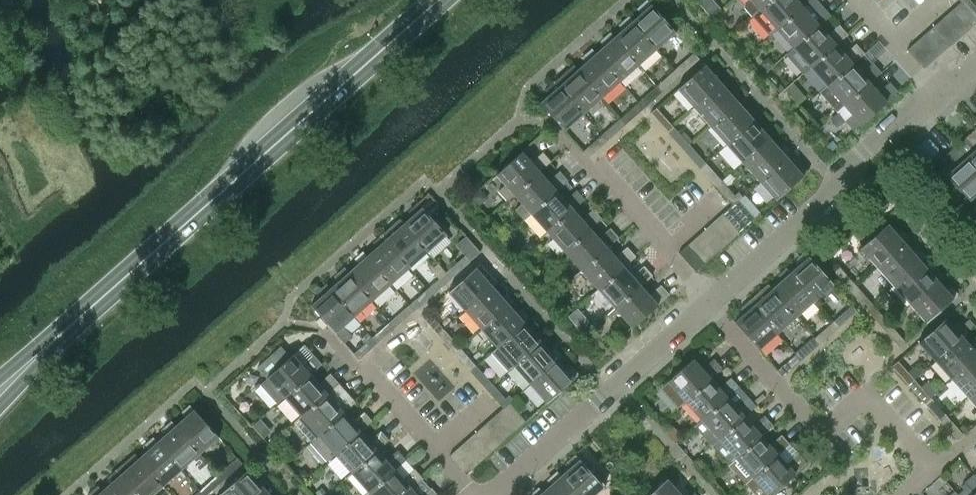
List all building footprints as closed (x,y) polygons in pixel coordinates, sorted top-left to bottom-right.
[(632,20),(632,21),(656,48),(674,32),(675,32),(647,0),(645,0),(640,4),(645,9),(632,20)] [(745,4),(744,8),(752,16),(751,16),(752,16),(770,0),(749,0),(745,4)] [(776,29),(809,0),(770,0),(752,16),(752,17),(768,35),(769,36),(776,29)] [(776,29),(793,48),(819,25),(829,15),(816,0),(809,0),(776,29)] [(975,19),(975,7),(970,0),(963,0),(961,2),(975,19)] [(705,9),(711,17),(720,8),(714,1),(705,9)] [(968,28),(975,21),(975,19),(961,2),(952,10),(968,28)] [(943,17),(959,36),(968,28),(952,10),(943,17)] [(638,64),(656,48),(632,21),(632,20),(628,16),(622,21),(627,26),(614,37),(638,64)] [(934,25),(950,44),(959,36),(943,17),(934,25)] [(793,48),(786,54),(803,73),(810,67),(836,44),(846,35),(846,34),(838,25),(828,35),(819,25),(793,48)] [(925,33),(941,52),(950,44),(934,25),(925,33)] [(619,81),(638,64),(614,37),(610,32),(604,37),(608,42),(596,53),(595,53),(619,81)] [(916,41),(933,60),(941,52),(925,33),(916,41)] [(933,60),(916,41),(907,49),(923,68),(933,60)] [(826,86),(853,63),(863,54),(855,44),(845,54),(836,44),(810,67),(826,86)] [(577,70),(601,97),(619,81),(595,53),(596,53),(591,48),(585,53),(590,58),(577,69),(577,70)] [(699,58),(694,52),(679,66),(684,72),(699,58)] [(766,59),(762,62),(767,68),(773,63),(769,59),(766,59)] [(836,112),(844,105),(843,105),(869,82),(880,73),(872,63),(861,73),(853,63),(826,86),(819,92),(819,93),(836,111),(835,111),(836,112)] [(583,113),(601,97),(577,70),(577,69),(573,64),(567,70),(572,74),(559,86),(583,113)] [(678,89),(694,107),(721,83),(722,83),(727,79),(722,73),(717,78),(705,65),(706,65),(705,64),(677,89),(678,90),(678,89)] [(660,82),(665,88),(680,75),(675,69),(660,82)] [(559,86),(555,81),(549,86),(553,91),(541,102),(541,101),(540,102),(565,130),(565,129),(583,113),(559,86)] [(878,92),(869,82),(843,105),(844,105),(851,114),(844,121),(852,130),(853,131),(860,124),(887,101),(898,91),(897,90),(896,91),(889,82),(878,92)] [(721,83),(694,107),(710,126),(738,101),(738,102),(743,97),(738,92),(733,96),(722,83),(721,83)] [(780,83),(775,87),(779,92),(784,88),(780,83)] [(642,98),(647,104),(662,91),(657,85),(642,98)] [(754,120),(759,116),(743,97),(738,102),(738,101),(710,126),(727,144),(754,120)] [(624,114),(629,120),(644,107),(639,101),(624,114)] [(660,111),(654,116),(667,131),(673,126),(660,111)] [(605,131),(610,137),(625,124),(620,118),(605,131)] [(765,133),(761,128),(754,120),(727,144),(743,162),(770,138),(771,139),(775,134),(770,128),(765,133)] [(813,121),(807,126),(812,132),(818,127),(813,121)] [(670,135),(683,150),(689,144),(676,129),(670,135)] [(956,146),(975,168),(975,130),(975,129),(956,146)] [(587,147),(592,153),(607,140),(602,134),(587,147)] [(927,137),(914,150),(925,162),(939,149),(927,137)] [(787,157),(792,153),(787,147),(782,151),(771,139),(770,138),(743,162),(759,181),(786,156),(787,157)] [(956,146),(947,154),(957,165),(946,174),(969,200),(970,200),(975,207),(975,168),(956,146)] [(692,148),(686,153),(700,168),(706,163),(692,148)] [(506,201),(514,194),(513,194),(539,171),(550,161),(542,152),(531,161),(522,151),(496,174),(505,184),(498,191),(506,200),(506,201)] [(786,156),(759,181),(775,199),(775,200),(808,171),(792,153),(787,157),(786,156)] [(703,172),(716,187),(722,181),(709,166),(703,172)] [(523,220),(530,213),(556,190),(567,180),(559,171),(548,181),(539,171),(513,194),(514,194),(522,203),(514,210),(523,219),(522,219),(523,220)] [(735,196),(722,181),(716,187),(729,201),(735,196)] [(530,213),(547,232),(573,209),(584,199),(576,190),(565,199),(556,190),(530,213)] [(732,204),(749,223),(755,218),(738,199),(732,204)] [(403,223),(427,251),(445,235),(446,235),(447,235),(418,202),(412,207),(416,212),(404,223),(403,223)] [(723,213),(740,231),(749,223),(732,204),(723,213)] [(582,218),(573,209),(547,232),(564,251),(590,228),(600,218),(592,209),(582,218)] [(714,220),(731,239),(740,231),(723,213),(714,220)] [(399,218),(381,234),(385,239),(385,240),(409,267),(427,251),(403,223),(404,223),(399,218)] [(705,228),(722,247),(731,239),(714,220),(705,228)] [(904,242),(904,243),(909,238),(904,232),(899,237),(888,224),(889,224),(888,223),(860,248),(860,249),(861,249),(877,267),(904,242)] [(564,251),(581,270),(607,247),(617,237),(609,228),(599,238),(590,228),(564,251)] [(697,236),(713,255),(722,247),(705,228),(697,236)] [(367,256),(391,283),(409,267),(385,240),(385,239),(381,234),(375,240),(380,244),(367,256)] [(688,244),(704,263),(713,255),(697,236),(688,244)] [(912,251),(904,243),(904,242),(877,267),(893,285),(920,261),(921,261),(926,257),(920,251),(915,255),(912,251)] [(704,263),(688,244),(679,252),(695,271),(704,263)] [(616,257),(607,247),(581,270),(598,289),(624,266),(634,256),(626,247),(616,257)] [(348,272),(372,299),(391,283),(367,256),(363,251),(357,256),(361,261),(349,272),(348,272)] [(803,261),(790,272),(790,273),(814,300),(832,284),(833,284),(804,251),(798,256),(803,261)] [(470,261),(465,255),(450,268),(455,274),(470,261)] [(932,274),(928,269),(921,261),(920,261),(893,285),(909,303),(937,279),(942,275),(937,269),(932,274)] [(476,267),(448,292),(449,292),(465,310),(492,286),(493,286),(498,282),(493,276),(481,263),(476,267)] [(614,308),(641,285),(651,275),(643,266),(633,275),(624,266),(598,289),(614,308)] [(330,288),(354,316),(372,299),(348,272),(349,272),(344,267),(338,272),(336,274),(336,278),(339,281),(338,281),(330,288)] [(772,289),(796,316),(814,300),(790,273),(790,272),(786,267),(780,272),(785,277),(772,289)] [(837,275),(850,290),(856,285),(843,270),(837,275)] [(432,284),(437,290),(452,277),(447,271),(432,284)] [(937,279),(909,303),(925,321),(925,322),(958,293),(953,288),(948,292),(937,279)] [(312,304),(311,305),(316,311),(321,316),(336,333),(344,342),(352,335),(343,325),(354,316),(330,288),(326,283),(321,288),(316,292),(320,297),(312,304)] [(768,284),(749,300),(754,305),(753,305),(778,332),(796,316),(772,289),(768,284)] [(649,295),(641,285),(614,308),(632,327),(658,304),(669,294),(668,293),(667,294),(660,285),(649,295)] [(492,286),(465,310),(481,329),(509,304),(509,305),(514,300),(509,294),(504,299),(493,286),(492,286)] [(413,301),(418,307),(433,294),(428,288),(413,301)] [(853,294),(866,309),(872,304),(859,289),(853,294)] [(886,292),(878,299),(883,304),(890,297),(886,292)] [(754,305),(749,300),(743,305),(748,310),(735,321),(734,321),(759,349),(760,349),(760,348),(778,332),(753,305),(754,305)] [(414,310),(409,304),(394,317),(399,323),(414,310)] [(481,329),(497,347),(525,323),(530,319),(525,313),(520,317),(509,305),(509,304),(481,329)] [(836,318),(842,324),(857,310),(851,304),(836,318)] [(869,312),(882,327),(888,322),(875,307),(869,312)] [(577,308),(568,316),(577,325),(585,317),(577,308)] [(444,329),(431,314),(425,319),(438,334),(444,329)] [(962,336),(963,337),(968,332),(961,324),(956,324),(954,326),(946,318),(947,318),(946,317),(918,342),(919,343),(919,342),(935,360),(962,336)] [(969,318),(962,325),(967,331),(975,325),(969,318)] [(376,334),(381,340),(396,326),(391,320),(376,334)] [(833,321),(818,334),(823,340),(838,327),(833,321)] [(497,347),(491,352),(508,371),(514,365),(541,341),(542,341),(546,337),(541,331),(536,335),(532,331),(525,323),(497,347)] [(899,346),(905,341),(892,325),(886,331),(899,346)] [(454,352),(460,347),(447,332),(441,338),(454,352)] [(935,360),(951,379),(975,357),(975,347),(974,349),(963,337),(962,336),(935,360)] [(358,350),(363,356),(378,343),(373,337),(358,350)] [(820,343),(814,337),(799,350),(805,356),(820,343)] [(530,384),(542,373),(557,359),(558,360),(563,355),(558,349),(553,354),(542,341),(541,341),(514,365),(530,384)] [(281,346),(258,367),(267,377),(260,384),(277,403),(285,397),(311,374),(321,365),(321,364),(313,355),(303,364),(294,355),(293,354),(290,356),(281,346)] [(476,366),(463,351),(457,356),(470,371),(476,366)] [(796,353),(781,366),(786,372),(801,359),(796,353)] [(951,379),(968,397),(975,390),(975,357),(951,379)] [(677,408),(685,401),(684,401),(711,377),(721,368),(713,359),(702,368),(693,358),(667,381),(667,382),(660,388),(660,389),(661,389),(677,407),(677,408)] [(542,373),(530,384),(546,402),(546,403),(579,374),(574,368),(569,372),(558,360),(557,359),(542,373)] [(901,364),(895,369),(908,384),(914,379),(901,364)] [(474,375),(486,389),(492,383),(480,369),(474,375)] [(285,397),(301,416),(338,383),(330,374),(319,383),(311,374),(285,397)] [(719,387),(711,377),(684,401),(685,401),(701,419),(701,420),(735,390),(738,387),(730,378),(719,387)] [(294,422),(311,441),(344,412),(355,402),(338,383),(301,416),(294,422)] [(492,383),(486,389),(500,404),(506,398),(492,383)] [(911,388),(924,403),(930,398),(917,383),(911,388)] [(741,396),(735,390),(701,420),(701,419),(693,426),(694,427),(694,426),(711,445),(710,445),(711,445),(744,415),(755,406),(744,394),(741,396)] [(968,397),(975,407),(975,390),(968,397)] [(927,406),(941,421),(947,416),(933,401),(927,406)] [(503,407),(520,426),(526,421),(509,402),(503,407)] [(188,414),(176,425),(175,425),(200,453),(217,437),(218,437),(219,436),(190,404),(184,409),(188,414)] [(494,415),(511,434),(520,426),(503,407),(494,415)] [(328,460),(335,454),(361,431),(372,421),(364,412),(353,422),(344,412),(311,441),(328,460)] [(502,442),(511,434),(494,415),(485,423),(502,442)] [(744,415),(711,445),(711,446),(711,445),(727,464),(728,465),(728,464),(735,458),(761,434),(772,425),(763,416),(753,425),(744,415)] [(181,469),(200,453),(175,425),(176,425),(171,420),(165,425),(170,430),(157,441),(181,469)] [(957,440),(963,435),(950,420),(944,425),(957,440)] [(476,431),(493,450),(502,442),(485,423),(476,431)] [(352,473),(378,450),(388,440),(380,431),(370,441),(361,431),(335,454),(352,473)] [(484,458),(493,450),(476,431),(467,439),(484,458)] [(735,458),(728,464),(745,483),(751,476),(752,477),(788,444),(780,435),(770,444),(761,434),(735,458)] [(163,485),(181,469),(157,441),(153,436),(147,441),(152,446),(139,457),(139,458),(163,485)] [(459,447),(475,466),(484,458),(467,439),(459,447)] [(751,476),(745,483),(744,483),(745,484),(745,483),(755,494),(770,494),(806,463),(806,462),(805,462),(788,444),(752,477),(751,476)] [(466,474),(475,466),(459,447),(449,455),(466,474)] [(387,460),(378,450),(352,473),(369,492),(405,460),(405,459),(397,450),(387,460)] [(116,469),(121,474),(120,474),(139,494),(152,494),(163,485),(139,458),(139,457),(135,453),(129,458),(116,469)] [(578,494),(594,494),(603,487),(604,487),(575,454),(569,459),(573,464),(561,475),(578,494)] [(237,457),(222,470),(227,476),(242,463),(237,457)] [(405,460),(369,492),(371,494),(403,494),(412,488),(422,479),(414,469),(413,470),(405,460)] [(120,474),(121,474),(116,469),(111,474),(115,479),(102,490),(106,494),(139,494),(120,474)] [(264,488),(265,488),(270,484),(261,473),(256,478),(248,470),(249,469),(248,469),(218,494),(256,494),(264,488)] [(302,470),(298,474),(303,479),(309,474),(305,470),(302,470)] [(557,470),(551,475),(555,480),(543,491),(542,492),(545,494),(578,494),(561,475),(557,470)] [(218,473),(203,487),(209,493),(224,479),(218,473)] [(974,475),(961,486),(964,489),(957,494),(958,494),(975,494),(975,477),(974,475)] [(648,494),(687,494),(689,493),(680,483),(675,487),(668,479),(667,478),(648,494)] [(270,484),(265,488),(264,488),(256,494),(280,494),(270,484)] [(102,490),(98,485),(92,490),(96,494),(106,494),(102,490)] [(542,492),(543,491),(538,486),(532,492),(535,494),(545,494),(542,492)]
